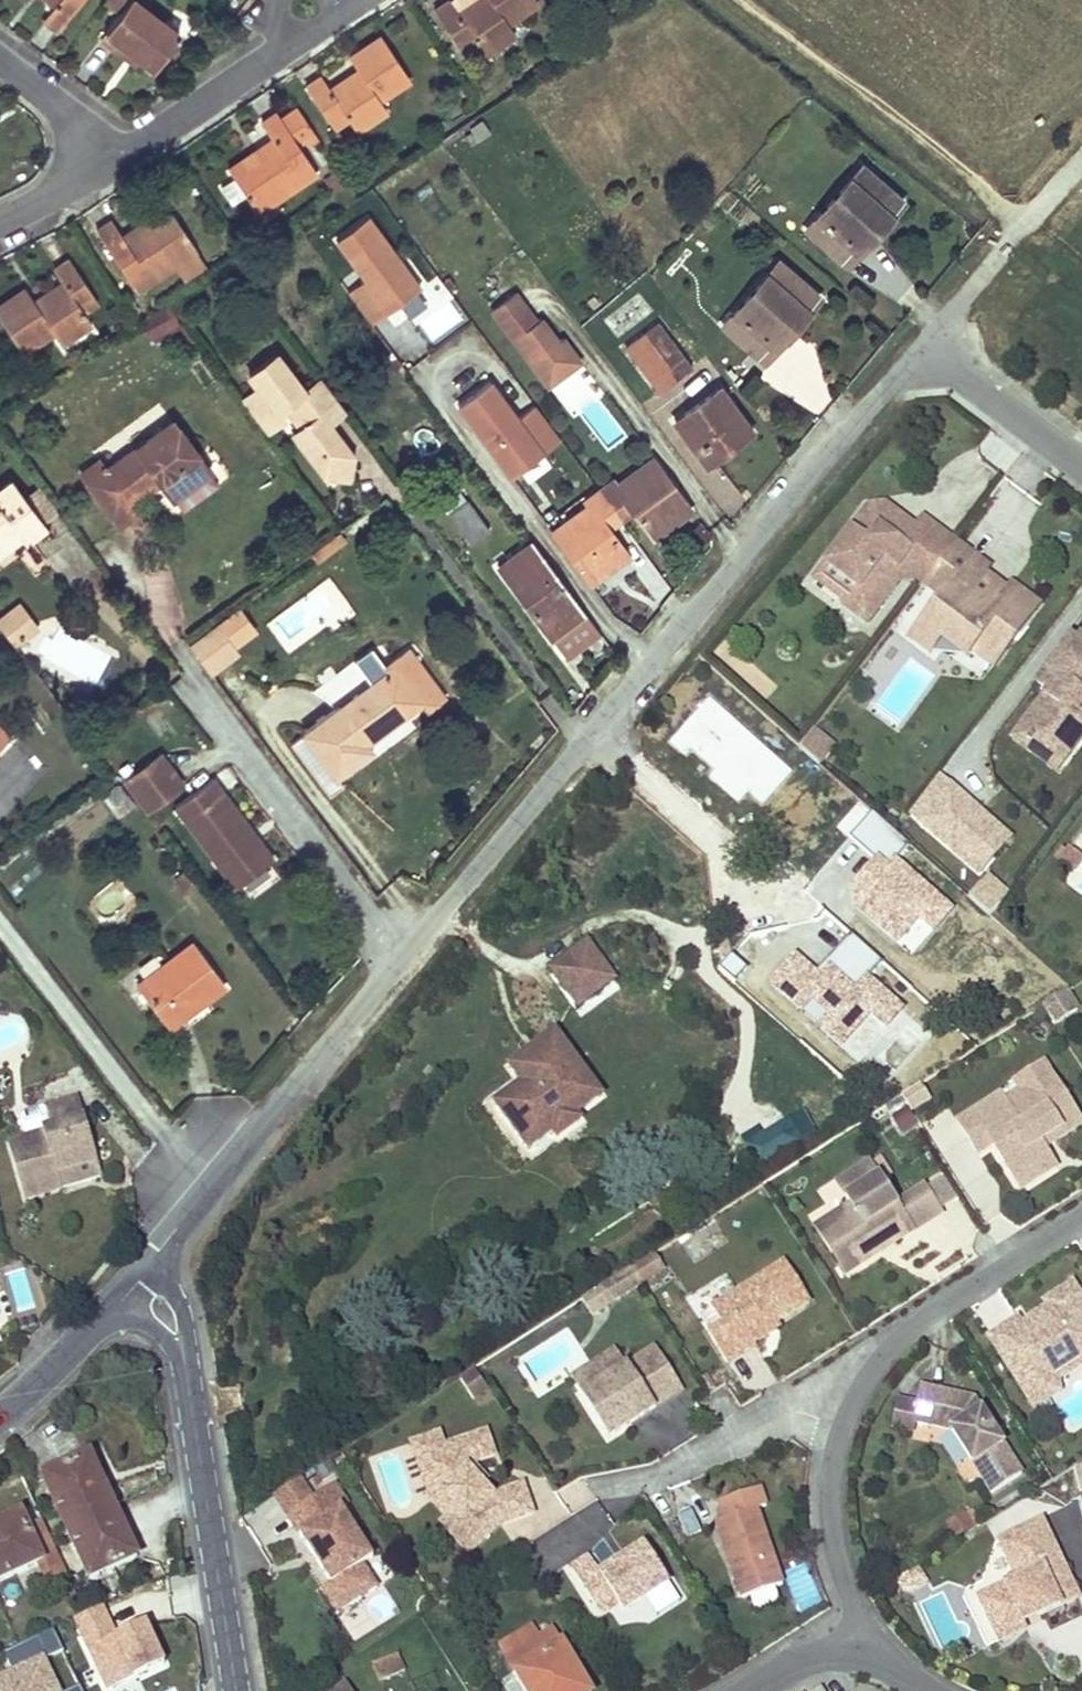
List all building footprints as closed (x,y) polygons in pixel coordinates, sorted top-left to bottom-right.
[(55,4),(43,20),(57,31),(80,0),(50,0),(55,4)] [(120,11),(100,39),(114,49),(118,43),(136,57),(152,69),(177,35),(129,0),(105,0),(120,11)] [(433,10),(460,50),(476,40),(483,52),(514,33),(507,21),(538,1),(537,0),(479,0),(459,13),(450,0),(433,10)] [(459,13),(479,0),(450,0),(459,13)] [(322,74),(306,85),(334,127),(349,117),(356,129),(387,109),(379,97),(409,77),(380,35),(349,55),(360,71),(332,89),(322,74)] [(118,43),(114,49),(132,62),(136,57),(118,43)] [(298,107),(281,118),(296,142),(306,136),(313,131),(298,107)] [(262,157),(233,176),(219,185),(231,202),(245,193),(256,210),(315,171),(296,142),(281,118),(277,111),(261,121),(273,139),(257,149),(262,157)] [(480,119),(468,127),(476,139),(488,131),(480,119)] [(261,121),(246,132),(257,149),(273,139),(261,121)] [(313,131),(306,136),(311,144),(318,139),(313,131)] [(257,149),(227,167),(233,176),(262,157),(257,149)] [(804,227),(840,260),(863,233),(869,237),(900,201),(857,165),(804,227)] [(142,233),(137,226),(121,235),(110,220),(95,229),(135,288),(172,263),(194,249),(171,213),(151,227),(142,233)] [(422,285),(369,214),(336,238),(365,277),(389,309),(400,301),(418,288),(422,285)] [(146,219),(137,226),(142,233),(151,227),(146,219)] [(863,233),(840,260),(846,264),(869,237),(863,233)] [(194,249),(172,263),(181,277),(203,263),(194,249)] [(0,303),(0,318),(22,351),(52,331),(60,343),(90,322),(82,310),(97,301),(68,258),(52,268),(62,283),(34,301),(25,287),(0,303)] [(723,323),(758,354),(779,329),(785,334),(817,298),(776,260),(723,323)] [(372,322),(389,309),(365,277),(348,290),(372,322)] [(427,300),(418,288),(400,301),(409,313),(427,300)] [(539,318),(519,290),(493,310),(513,337),(516,336),(539,318)] [(594,293),(585,299),(591,308),(600,302),(594,293)] [(150,336),(177,320),(166,302),(140,318),(150,336)] [(583,358),(565,335),(560,338),(543,315),(539,318),(516,336),(513,337),(548,384),(583,358)] [(153,340),(179,324),(177,320),(150,336),(153,340)] [(409,322),(388,337),(408,364),(428,350),(409,322)] [(659,322),(626,346),(658,390),(691,365),(659,322)] [(779,329),(758,354),(764,359),(785,334),(779,329)] [(275,355),(249,375),(259,388),(277,412),(285,406),(302,427),(294,434),(326,474),(347,457),(337,445),(342,441),(329,424),(323,416),(304,392),(275,355)] [(534,403),(519,414),(490,377),(454,404),(510,476),(561,437),(534,403)] [(323,416),(329,424),(346,411),(322,379),(304,392),(323,416)] [(284,421),(294,434),(302,427),(285,406),(277,412),(259,388),(241,401),(266,434),(284,421)] [(719,388),(674,420),(706,463),(751,431),(719,388)] [(97,461),(79,473),(117,524),(134,512),(128,502),(160,479),(173,497),(208,472),(171,421),(104,470),(97,461)] [(347,457),(326,474),(349,477),(352,454),(342,441),(337,445),(347,457)] [(612,479),(598,489),(619,518),(631,509),(652,537),(689,510),(652,458),(616,484),(612,479)] [(14,528),(21,537),(23,541),(44,526),(10,479),(0,487),(0,539),(14,528)] [(619,518),(598,489),(584,499),(588,505),(552,531),(590,582),(627,555),(607,527),(619,518)] [(467,499),(449,512),(470,542),(488,529),(467,499)] [(915,525),(885,501),(868,504),(908,534),(915,525)] [(924,579),(955,538),(923,514),(915,525),(908,534),(868,504),(825,561),(857,585),(846,599),(844,603),(866,619),(904,569),(922,582),(924,579)] [(0,539),(0,553),(21,537),(14,528),(0,539)] [(311,552),(319,562),(346,541),(339,531),(311,552)] [(942,593),(921,620),(941,635),(945,630),(969,649),(973,643),(995,659),(1039,601),(1011,580),(1003,592),(980,574),(988,563),(955,538),(924,579),(942,593)] [(531,541),(497,566),(522,600),(530,596),(534,602),(527,607),(543,629),(558,618),(564,626),(584,612),(531,541)] [(857,585),(825,561),(814,575),(846,599),(857,585)] [(530,596),(522,600),(527,607),(534,602),(530,596)] [(18,605),(4,615),(21,638),(34,627),(18,605)] [(215,622),(233,647),(256,630),(238,606),(215,622)] [(0,618),(0,627),(12,643),(21,638),(4,615),(0,618)] [(558,618),(543,629),(549,637),(564,626),(558,618)] [(921,620),(909,637),(929,651),(941,635),(921,620)] [(215,622),(187,643),(209,672),(237,652),(233,647),(215,622)] [(945,630),(941,635),(966,654),(969,649),(945,630)] [(1068,636),(1035,681),(1047,690),(1016,731),(1038,747),(1055,744),(1065,731),(1077,740),(1081,734),(1081,715),(1076,711),(1071,708),(1077,699),(1079,701),(1081,696),(1081,646),(1068,636)] [(973,643),(969,649),(991,665),(995,659),(973,643)] [(339,682),(350,698),(378,678),(367,662),(339,682)] [(378,678),(350,698),(302,732),(334,776),(370,749),(365,742),(361,737),(369,731),(373,736),(404,714),(378,678)] [(1079,701),(1077,699),(1071,708),(1076,711),(1081,703),(1081,696),(1079,701)] [(841,744),(818,726),(803,746),(825,764),(841,744)] [(361,737),(365,742),(373,736),(369,731),(361,737)] [(1038,747),(1016,731),(1012,738),(1055,770),(1068,752),(1077,740),(1065,731),(1055,744),(1038,747)] [(159,753),(122,780),(145,811),(182,784),(159,753)] [(211,777),(209,778),(172,807),(233,889),(271,860),(273,858),(211,777)] [(134,803),(121,785),(104,798),(118,816),(134,803)] [(991,915),(1004,898),(991,888),(978,904),(991,915)] [(576,1004),(617,976),(592,939),(551,967),(576,1004)] [(168,1026),(183,1015),(179,1010),(198,995),(201,999),(222,982),(192,941),(135,984),(168,1026)] [(1060,993),(1071,1011),(1075,1008),(1064,990),(1060,993)] [(1060,993),(1042,1005),(1053,1022),(1071,1011),(1060,993)] [(179,1010),(183,1015),(202,1001),(201,999),(198,995),(179,1010)] [(579,1114),(606,1094),(555,1025),(502,1064),(511,1076),(480,1100),(526,1162),(554,1141),(557,1144),(585,1123),(579,1114)] [(1004,1096),(1008,1102),(1052,1074),(1043,1060),(1014,1079),(1019,1087),(1004,1096)] [(1052,1074),(1008,1102),(1004,1096),(1000,1090),(956,1118),(978,1154),(992,1145),(1020,1190),(1056,1167),(1043,1146),(1038,1138),(1045,1134),(1047,1138),(1079,1118),(1052,1074)] [(920,1082),(901,1094),(910,1109),(929,1096),(920,1082)] [(45,1105),(50,1128),(84,1119),(78,1096),(45,1105)] [(902,1132),(917,1123),(907,1106),(892,1114),(902,1132)] [(817,1133),(803,1109),(750,1140),(764,1164),(817,1133)] [(1038,1138),(1043,1146),(1081,1122),(1079,1118),(1047,1138),(1045,1134),(1038,1138)] [(84,1119),(50,1128),(6,1140),(23,1199),(60,1190),(58,1182),(56,1171),(96,1160),(84,1119)] [(96,1160),(56,1171),(58,1182),(99,1171),(96,1160)] [(895,1203),(868,1162),(845,1177),(854,1191),(845,1197),(849,1204),(814,1227),(829,1249),(844,1239),(861,1265),(881,1252),(875,1241),(889,1233),(895,1243),(941,1213),(923,1185),(895,1203)] [(930,1183),(940,1205),(955,1199),(945,1176),(930,1183)] [(845,1177),(835,1183),(845,1197),(854,1191),(845,1177)] [(895,1243),(889,1233),(875,1241),(881,1252),(895,1243)] [(845,1275),(861,1265),(844,1239),(829,1249),(845,1275)] [(810,1301),(773,1243),(700,1289),(711,1306),(719,1320),(705,1329),(727,1363),(755,1346),(753,1343),(750,1338),(776,1322),(810,1301)] [(653,1252),(631,1266),(641,1282),(663,1268),(653,1252)] [(641,1282),(631,1266),(611,1279),(621,1295),(641,1282)] [(1071,1282),(1042,1301),(1045,1306),(1049,1312),(1023,1329),(1019,1323),(1015,1317),(987,1336),(1026,1397),(1047,1384),(1044,1369),(1078,1348),(1081,1351),(1081,1300),(1071,1282)] [(1019,1323),(1023,1329),(1049,1312),(1045,1306),(1019,1323)] [(776,1322),(750,1338),(753,1343),(779,1327),(776,1322)] [(637,1417),(682,1389),(655,1346),(626,1365),(582,1393),(580,1394),(608,1436),(627,1424),(624,1419),(634,1412),(637,1417)] [(1078,1348),(1044,1369),(1047,1384),(1026,1397),(1032,1407),(1059,1390),(1056,1378),(1081,1362),(1081,1351),(1078,1348)] [(572,1376),(582,1393),(626,1365),(616,1349),(572,1376)] [(462,1378),(475,1399),(488,1390),(475,1369),(462,1378)] [(1019,1473),(972,1401),(965,1405),(958,1404),(959,1395),(918,1386),(914,1403),(911,1421),(913,1421),(949,1430),(989,1492),(1019,1473)] [(958,1404),(965,1405),(972,1401),(971,1398),(959,1395),(958,1404)] [(914,1403),(896,1400),(890,1426),(910,1431),(913,1421),(911,1421),(914,1403)] [(637,1417),(634,1412),(624,1419),(627,1424),(637,1417)] [(483,1486),(468,1470),(472,1466),(477,1462),(494,1456),(485,1431),(442,1447),(427,1452),(442,1494),(456,1509),(445,1518),(440,1524),(468,1555),(500,1525),(532,1514),(522,1484),(491,1495),(483,1486)] [(442,1494),(427,1452),(442,1447),(438,1433),(410,1443),(430,1501),(445,1518),(456,1509),(442,1494)] [(41,1478),(64,1528),(113,1506),(89,1456),(41,1478)] [(1071,1468),(1075,1480),(1078,1492),(1081,1491),(1081,1460),(1071,1468)] [(468,1470),(483,1486),(487,1482),(472,1466),(468,1470)] [(305,1530),(292,1511),(312,1498),(299,1478),(273,1494),(299,1534),(305,1530)] [(347,1506),(333,1485),(312,1498),(292,1511),(305,1530),(299,1534),(313,1556),(317,1552),(322,1559),(317,1562),(331,1584),(337,1581),(351,1604),(378,1588),(363,1565),(373,1559),(341,1509),(347,1506)] [(759,1486),(718,1501),(725,1518),(716,1522),(745,1598),(785,1583),(756,1508),(765,1504),(759,1486)] [(113,1506),(64,1528),(87,1579),(136,1556),(113,1506)] [(956,1538),(977,1525),(967,1510),(947,1523),(956,1538)] [(0,1523),(0,1578),(40,1560),(19,1514),(0,1523)] [(1038,1616),(1078,1597),(1057,1554),(1053,1555),(1038,1523),(1005,1538),(1023,1576),(1016,1580),(978,1598),(999,1641),(1026,1628),(1024,1623),(1020,1615),(1034,1608),(1038,1616)] [(1016,1580),(1023,1576),(1005,1538),(997,1541),(1016,1580)] [(668,1582),(644,1545),(599,1573),(588,1557),(570,1568),(591,1601),(608,1590),(617,1604),(622,1611),(668,1582)] [(322,1559),(317,1552),(313,1556),(317,1562),(322,1559)] [(351,1604),(337,1581),(331,1584),(321,1591),(336,1614),(351,1604)] [(617,1604),(608,1590),(591,1601),(600,1615),(617,1604)] [(118,1637),(104,1606),(75,1619),(109,1690),(137,1678),(169,1663),(150,1622),(118,1637)] [(1034,1608),(1020,1615),(1024,1623),(1038,1616),(1034,1608)] [(516,1674),(526,1690),(590,1690),(552,1629),(506,1658),(516,1674)] [(8,1671),(0,1675),(0,1690),(61,1690),(45,1655),(63,1647),(58,1636),(28,1650),(3,1661),(8,1671)] [(426,1660),(420,1646),(398,1656),(404,1670),(426,1660)] [(516,1674),(503,1682),(509,1690),(526,1690),(516,1674)]
